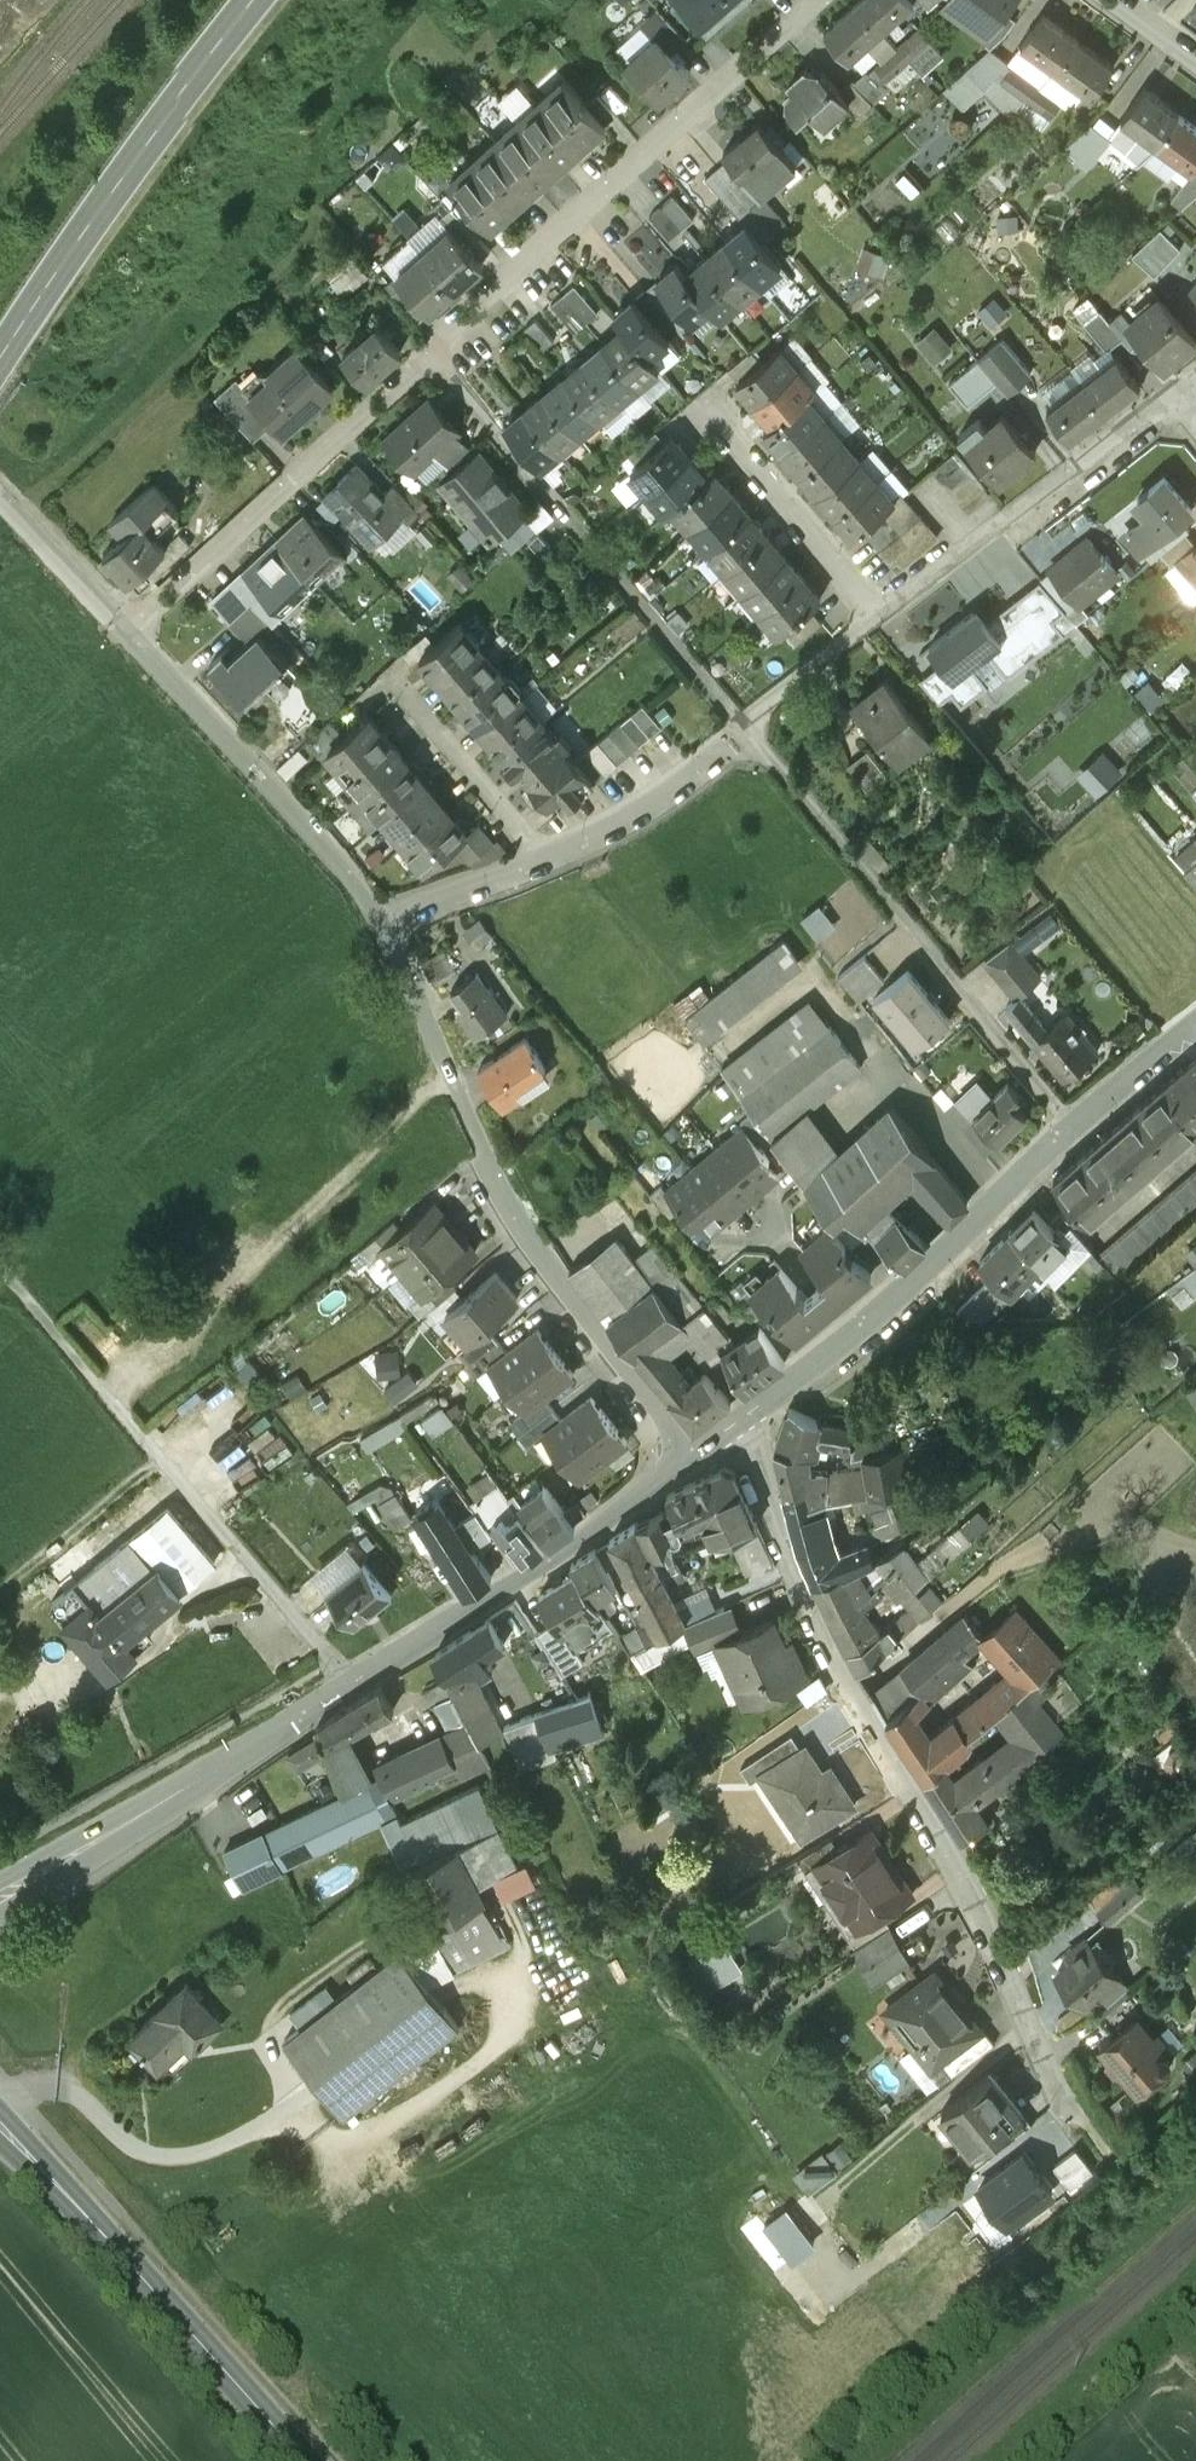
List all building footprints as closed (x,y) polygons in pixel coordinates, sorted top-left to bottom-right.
[(685,2),(710,29),(742,0),(684,0),(685,2)] [(912,0),(861,0),(858,2),(883,30),(914,2),(912,0)] [(929,10),(941,0),(919,0),(929,10)] [(985,28),(990,31),(1005,11),(1014,0),(949,0),(985,28)] [(858,2),(826,31),(850,59),(853,57),(862,68),(877,55),(867,44),(883,30),(858,2)] [(686,39),(659,8),(643,21),(657,36),(658,35),(672,51),(686,39)] [(1015,19),(1005,11),(990,31),(985,28),(978,37),(989,47),(1004,34),(1015,19)] [(1078,42),(1043,16),(1022,44),(1029,49),(1025,55),(1039,66),(1043,60),(1056,70),(1078,42)] [(921,31),(900,49),(911,62),(918,71),(935,56),(927,48),(933,44),(921,31)] [(672,51),(658,35),(657,36),(628,62),(660,98),(690,72),(672,51)] [(1056,70),(1072,82),(1066,89),(1078,98),(1084,91),(1090,95),(1111,68),(1078,42),(1056,70)] [(900,49),(878,68),(889,82),(911,62),(900,49)] [(997,55),(980,76),(993,85),(1009,63),(997,55)] [(823,70),(820,73),(815,67),(809,67),(790,83),(794,87),(787,93),(786,103),(799,117),(811,107),(825,122),(848,102),(850,100),(842,91),(823,70)] [(1037,88),(1011,69),(1002,81),(1026,98),(1037,88)] [(888,93),(868,71),(855,83),(874,105),(888,93)] [(605,125),(565,80),(543,100),(583,145),(605,125)] [(855,83),(852,81),(842,91),(850,100),(848,102),(861,117),(874,105),(855,83)] [(1062,105),(1037,88),(1026,98),(1052,118),(1062,105)] [(1156,147),(1180,117),(1145,91),(1108,137),(1107,139),(1111,142),(1137,164),(1156,147)] [(583,145),(543,100),(520,121),(560,165),(583,145)] [(1156,147),(1192,172),(1195,167),(1195,130),(1180,117),(1156,147)] [(560,165),(520,121),(497,141),(537,186),(560,165)] [(797,165),(760,123),(725,153),(730,159),(751,183),(752,183),(763,195),(797,165)] [(1091,124),(1065,147),(1085,170),(1111,142),(1107,139),(1108,137),(1091,124)] [(537,186),(497,141),(474,162),(514,207),(537,186)] [(763,195),(752,183),(751,183),(730,159),(719,168),(774,234),(787,223),(763,195)] [(514,207),(474,162),(451,182),(491,227),(514,207)] [(774,234),(719,168),(707,178),(747,224),(763,243),(774,234)] [(695,220),(674,196),(663,205),(664,207),(683,230),(695,220)] [(491,250),(452,207),(440,218),(450,229),(480,260),(491,250)] [(683,230),(664,207),(651,217),(670,240),(683,230)] [(793,279),(764,244),(763,243),(747,224),(727,241),(761,283),(772,296),(793,279)] [(1182,248),(1162,227),(1134,253),(1156,274),(1182,248)] [(480,260),(450,229),(423,252),(456,289),(484,263),(480,260)] [(761,283),(727,241),(706,258),(742,301),(761,283)] [(856,266),(876,270),(880,249),(859,246),(856,266)] [(456,289),(423,252),(398,275),(405,282),(431,311),(456,289)] [(742,301),(706,258),(686,275),(712,306),(722,317),(742,301)] [(686,275),(677,264),(657,280),(682,311),(692,323),(712,306),(686,275)] [(682,311),(657,280),(646,290),(665,312),(671,320),(682,311)] [(431,311),(405,282),(393,292),(418,322),(431,311)] [(594,309),(574,286),(563,295),(583,318),(594,309)] [(665,312),(646,290),(634,299),(653,321),(654,321),(665,312)] [(583,318),(563,295),(551,306),(571,329),(583,318)] [(1167,364),(1195,339),(1159,298),(1131,322),(1167,364)] [(653,321),(634,299),(615,316),(650,357),(670,341),(654,321),(653,321)] [(555,342),(536,320),(526,328),(544,351),(555,342)] [(930,322),(913,336),(931,358),(948,344),(930,322)] [(403,352),(379,326),(356,346),(352,340),(340,351),(369,383),(403,352)] [(624,327),(604,344),(640,386),(660,370),(624,327)] [(1030,371),(1004,339),(980,359),(998,381),(1006,391),(1030,371)] [(604,344),(585,360),(620,403),(640,386),(604,344)] [(778,347),(738,382),(756,404),(796,368),(778,347)] [(333,388),(297,348),(270,372),(260,371),(245,385),(244,386),(276,421),(285,432),(306,413),(308,416),(320,405),(317,402),(333,388)] [(1118,355),(1084,382),(1107,412),(1141,385),(1118,355)] [(980,359),(950,384),(968,406),(998,381),(980,359)] [(585,360),(565,377),(601,419),(620,403),(585,360)] [(796,368),(756,404),(774,425),(807,396),(814,390),(796,368)] [(565,377),(545,393),(581,435),(601,419),(565,377)] [(276,421),(244,386),(245,385),(238,378),(215,398),(255,441),(276,421)] [(1084,382),(1049,408),(1072,438),(1107,412),(1084,382)] [(545,393),(526,409),(561,452),(581,435),(545,393)] [(785,451),(825,417),(807,396),(774,425),(767,430),(785,451)] [(430,399),(386,439),(415,471),(433,455),(454,436),(459,432),(430,399)] [(526,409),(506,426),(542,468),(561,452),(526,409)] [(1037,450),(1005,412),(988,426),(981,417),(960,433),(999,481),(1037,450)] [(802,472),(843,439),(825,417),(785,451),(802,472)] [(691,457),(672,435),(630,471),(649,493),(691,457)] [(454,436),(433,455),(446,470),(467,450),(454,436)] [(820,493),(860,460),(843,439),(802,472),(820,493)] [(936,468),(944,478),(965,462),(957,451),(936,468)] [(528,511),(479,452),(440,485),(441,487),(447,482),(462,500),(457,505),(490,543),(498,536),(525,514),(528,511)] [(691,457),(649,493),(667,514),(674,508),(709,478),(691,457)] [(838,515),(878,481),(860,460),(820,493),(838,515)] [(944,478),(952,489),(973,472),(965,462),(944,478)] [(384,494),(357,466),(327,494),(373,544),(404,516),(384,494)] [(952,489),(960,499),(982,482),(973,472),(952,489)] [(733,494),(715,473),(674,508),(692,528),(733,494)] [(1194,511),(1165,477),(1140,499),(1152,514),(1129,533),(1145,552),(1146,551),(1182,521),(1194,511)] [(855,536),(896,502),(878,481),(838,515),(855,536)] [(960,499),(969,509),(990,492),(982,482),(960,499)] [(153,483),(112,520),(125,534),(105,552),(107,555),(108,554),(115,562),(114,563),(117,565),(129,577),(128,578),(130,580),(145,567),(167,547),(165,545),(155,534),(179,511),(153,483)] [(420,513),(394,485),(384,494),(404,516),(410,523),(420,513)] [(750,514),(733,494),(692,528),(709,549),(750,514)] [(864,530),(872,539),(893,522),(885,513),(864,530)] [(525,514),(498,536),(513,553),(539,530),(525,514)] [(768,535),(750,514),(709,549),(727,570),(768,535)] [(251,573),(285,610),(344,557),(306,516),(247,569),(251,573)] [(1182,521),(1146,551),(1155,562),(1164,555),(1189,534),(1191,532),(1182,521)] [(893,522),(872,539),(881,550),(901,533),(893,522)] [(193,544),(180,531),(165,545),(167,547),(145,567),(155,578),(193,544)] [(1164,555),(1174,567),(1181,561),(1181,560),(1195,547),(1195,543),(1189,534),(1164,555)] [(785,556),(768,535),(727,570),(744,590),(785,556)] [(1053,572),(1082,605),(1119,574),(1091,540),(1053,572)] [(1181,560),(1181,561),(1192,574),(1188,577),(1195,586),(1195,547),(1181,560)] [(803,576),(785,556),(744,590),(761,611),(803,576)] [(285,610),(251,573),(241,582),(256,599),(271,615),(275,620),(285,610)] [(820,597),(803,576),(761,611),(779,631),(820,597)] [(1067,612),(1041,580),(1012,602),(1035,632),(1054,618),(1055,620),(1067,612)] [(271,615),(256,599),(233,620),(248,637),(271,615)] [(1012,602),(987,622),(1002,642),(988,652),(1008,677),(1065,634),(1055,620),(1054,618),(1035,632),(1012,602)] [(810,606),(782,630),(795,645),(823,621),(810,606)] [(943,662),(955,677),(972,664),(988,652),(1002,642),(987,622),(978,610),(931,645),(943,662)] [(483,648),(461,623),(420,657),(441,682),(483,648)] [(290,664),(260,632),(230,660),(224,652),(211,664),(247,703),(290,664)] [(483,648),(441,682),(462,707),(503,672),(483,648)] [(972,664),(955,677),(943,662),(935,668),(954,693),(953,694),(962,707),(989,686),(972,664)] [(954,693),(935,668),(920,680),(940,704),(953,694),(954,693)] [(503,672),(462,707),(483,731),(524,697),(503,672)] [(854,706),(894,756),(928,730),(887,678),(867,693),(869,694),(854,706)] [(524,697),(483,731),(503,755),(543,722),(544,721),(524,697)] [(643,704),(632,714),(652,737),(663,728),(643,704)] [(632,714),(621,723),(641,747),(652,737),(632,714)] [(347,738),(328,752),(329,753),(364,795),(406,760),(371,718),(347,738)] [(331,720),(307,742),(323,759),(329,753),(328,752),(347,738),(331,720)] [(543,722),(503,755),(539,797),(542,795),(550,804),(560,795),(570,806),(596,784),(576,761),(569,752),(573,748),(561,733),(556,737),(543,722)] [(621,723),(610,732),(629,756),(641,747),(621,723)] [(610,732),(598,742),(618,765),(629,756),(610,732)] [(598,742),(587,751),(607,775),(618,765),(598,742)] [(1097,744),(1071,771),(1092,791),(1118,764),(1097,744)] [(299,750),(278,768),(289,779),(309,761),(299,750)] [(587,751),(576,761),(596,784),(607,775),(587,751)] [(867,751),(848,765),(866,789),(885,775),(867,751)] [(364,795),(364,796),(351,806),(373,832),(387,820),(386,820),(425,787),(406,760),(364,795)] [(425,787),(386,820),(387,820),(407,844),(446,811),(425,787)] [(446,811),(407,844),(427,867),(454,844),(466,834),(446,811)] [(479,829),(470,839),(466,834),(454,844),(470,863),(491,844),(479,829)] [(816,934),(830,923),(814,904),(800,915),(816,934)] [(462,927),(476,942),(487,931),(473,916),(462,927)] [(979,956),(1009,994),(1039,970),(1008,932),(979,956)] [(686,1019),(706,1045),(803,966),(782,940),(686,1019)] [(444,951),(421,964),(434,988),(457,975),(444,951)] [(877,996),(918,1046),(951,1019),(910,969),(877,996)] [(477,973),(453,989),(470,1013),(464,1017),(477,1035),(506,1015),(477,973)] [(1038,1042),(1068,1081),(1104,1054),(1074,1015),(1053,1030),(1027,995),(1013,1006),(1039,1041),(1038,1042)] [(813,999),(727,1071),(764,1116),(799,1088),(812,1105),(865,1061),(813,999)] [(527,1037),(481,1068),(505,1105),(522,1093),(518,1087),(546,1068),(539,1057),(539,1056),(527,1037)] [(1166,1084),(1195,1121),(1195,1061),(1166,1084)] [(994,1095),(979,1080),(959,1098),(953,1099),(947,1105),(952,1111),(963,1125),(974,1114),(997,1138),(1000,1141),(1028,1113),(1016,1101),(1021,1097),(1021,1092),(1009,1080),(994,1095)] [(1112,1130),(1148,1173),(1195,1132),(1195,1121),(1166,1084),(1112,1130)] [(911,1127),(861,1172),(843,1145),(812,1105),(799,1088),(764,1116),(827,1203),(837,1194),(848,1205),(864,1222),(887,1200),(918,1173),(954,1215),(968,1203),(950,1184),(955,1179),(911,1127)] [(911,1127),(890,1103),(843,1145),(861,1172),(911,1127)] [(963,1125),(952,1111),(943,1119),(954,1134),(964,1126),(963,1125)] [(771,1134),(752,1112),(741,1121),(745,1125),(759,1143),(771,1134)] [(997,1138),(974,1114),(963,1125),(964,1126),(985,1150),(997,1138)] [(759,1143),(745,1125),(718,1146),(755,1191),(777,1173),(767,1160),(771,1157),(759,1143)] [(1112,1130),(1057,1177),(1094,1220),(1148,1173),(1112,1130)] [(755,1191),(718,1146),(694,1166),(731,1211),(755,1191)] [(988,1156),(979,1146),(967,1156),(977,1167),(971,1173),(983,1188),(1001,1169),(988,1156)] [(731,1211),(694,1166),(668,1188),(681,1204),(694,1220),(698,1216),(709,1229),(731,1211)] [(1099,1250),(1117,1272),(1195,1206),(1195,1169),(1099,1250)] [(805,1179),(783,1197),(792,1208),(814,1190),(805,1179)] [(668,1188),(663,1182),(652,1191),(670,1213),(681,1204),(668,1188)] [(871,1223),(908,1261),(927,1243),(887,1200),(864,1222),(868,1226),(871,1223)] [(404,1232),(384,1249),(385,1250),(404,1273),(456,1229),(436,1205),(404,1232)] [(864,1222),(848,1205),(831,1221),(832,1223),(847,1241),(851,1245),(870,1228),(868,1226),(864,1222)] [(1070,1242),(1038,1209),(1015,1231),(1047,1264),(1070,1242)] [(395,1220),(361,1249),(371,1261),(385,1250),(384,1249),(404,1232),(395,1220)] [(844,1244),(847,1241),(832,1223),(804,1246),(830,1276),(846,1296),(872,1274),(855,1254),(853,1255),(844,1244)] [(456,1229),(404,1273),(423,1295),(424,1296),(446,1278),(476,1252),(456,1229)] [(1041,1260),(1012,1230),(981,1260),(994,1274),(1010,1290),(1041,1260)] [(570,1269),(670,1401),(691,1385),(656,1342),(685,1320),(618,1232),(570,1269)] [(1195,1265),(1195,1242),(1185,1251),(1195,1265)] [(797,1337),(823,1315),(806,1295),(781,1265),(755,1287),(797,1337)] [(1167,1290),(1182,1310),(1195,1299),(1195,1266),(1167,1290)] [(1010,1290),(994,1274),(957,1309),(974,1324),(981,1321),(1003,1301),(1003,1300),(1012,1292),(1010,1290)] [(465,1301),(446,1317),(455,1329),(441,1340),(454,1356),(458,1352),(487,1328),(485,1325),(495,1317),(497,1319),(518,1301),(495,1275),(465,1301)] [(835,1305),(846,1296),(830,1276),(818,1286),(835,1305)] [(446,1278),(424,1296),(423,1295),(412,1305),(422,1318),(427,1313),(456,1289),(446,1278)] [(768,1307),(750,1285),(739,1294),(757,1316),(768,1307)] [(823,1315),(835,1305),(818,1286),(806,1295),(823,1315)] [(456,1289),(427,1313),(437,1325),(446,1317),(465,1301),(456,1289)] [(731,1333),(722,1321),(710,1331),(720,1344),(722,1342),(721,1340),(731,1333)] [(487,1328),(458,1352),(469,1366),(499,1343),(487,1328)] [(726,1353),(747,1395),(790,1367),(764,1328),(726,1353)] [(508,1354),(490,1368),(508,1391),(556,1353),(538,1331),(508,1354)] [(469,1366),(465,1370),(473,1381),(490,1368),(508,1354),(499,1343),(469,1366)] [(374,1378),(399,1375),(396,1350),(371,1354),(374,1378)] [(556,1353),(508,1391),(526,1414),(544,1400),(574,1376),(556,1353)] [(706,1375),(704,1376),(691,1385),(670,1401),(694,1431),(732,1403),(732,1404),(735,1402),(734,1400),(733,1401),(733,1400),(730,1400),(706,1375)] [(1186,1384),(1195,1398),(1195,1376),(1186,1384)] [(562,1423),(544,1436),(562,1459),(562,1460),(610,1423),(610,1422),(592,1399),(562,1423)] [(526,1414),(509,1427),(518,1438),(552,1411),(544,1400),(526,1414)] [(431,1435),(449,1422),(437,1404),(418,1417),(431,1435)] [(562,1423),(553,1412),(552,1411),(518,1438),(527,1450),(544,1436),(562,1423)] [(789,1414),(776,1452),(809,1456),(818,1457),(821,1446),(825,1428),(789,1414)] [(562,1460),(580,1482),(627,1445),(610,1423),(562,1460)] [(852,1428),(826,1424),(825,1428),(821,1446),(853,1449),(853,1436),(852,1428)] [(892,1429),(873,1434),(853,1436),(853,1449),(853,1457),(865,1455),(874,1454),(896,1447),(892,1429)] [(902,1446),(896,1447),(874,1454),(865,1455),(867,1468),(869,1477),(850,1480),(853,1500),(907,1487),(902,1446)] [(807,1471),(809,1456),(776,1452),(781,1472),(807,1471)] [(731,1468),(668,1499),(673,1510),(683,1532),(706,1524),(714,1546),(758,1531),(731,1468)] [(850,1480),(869,1477),(867,1468),(827,1473),(828,1506),(853,1500),(850,1480)] [(827,1473),(807,1471),(781,1472),(786,1493),(804,1492),(808,1509),(812,1509),(828,1506),(827,1473)] [(545,1552),(521,1520),(499,1487),(476,1503),(493,1527),(522,1565),(545,1552)] [(553,1549),(576,1531),(544,1490),(521,1508),(553,1549)] [(808,1509),(804,1492),(786,1493),(800,1550),(801,1553),(821,1545),(812,1509),(808,1509)] [(852,1501),(855,1515),(885,1508),(882,1495),(852,1501)] [(836,1519),(832,1506),(812,1509),(821,1545),(832,1543),(827,1522),(836,1519)] [(72,1629),(84,1644),(109,1676),(136,1654),(124,1640),(139,1628),(215,1566),(168,1509),(95,1568),(77,1546),(47,1571),(65,1594),(52,1605),(72,1629)] [(893,1509),(872,1516),(877,1529),(898,1522),(893,1509)] [(673,1510),(636,1528),(652,1559),(668,1550),(667,1548),(670,1538),(677,1541),(682,1538),(684,1534),(683,1532),(673,1510)] [(447,1520),(427,1533),(438,1549),(458,1536),(447,1520)] [(492,1539),(481,1522),(458,1536),(470,1552),(492,1539)] [(898,1522),(872,1532),(876,1545),(903,1535),(898,1522)] [(918,1587),(973,1538),(961,1525),(917,1561),(905,1545),(893,1553),(901,1564),(918,1587)] [(652,1559),(636,1528),(610,1544),(640,1603),(667,1589),(660,1575),(652,1559)] [(470,1552),(458,1536),(438,1549),(468,1596),(491,1583),(470,1552)] [(747,1574),(768,1565),(757,1539),(736,1548),(747,1574)] [(829,1559),(821,1545),(801,1553),(808,1568),(829,1559)] [(869,1545),(829,1559),(808,1568),(816,1587),(842,1576),(843,1578),(852,1573),(875,1562),(869,1545)] [(676,1567),(668,1550),(652,1559),(660,1575),(676,1567)] [(853,1574),(859,1585),(864,1583),(870,1595),(901,1564),(893,1553),(853,1574)] [(618,1594),(596,1554),(573,1569),(578,1577),(591,1597),(596,1605),(597,1607),(618,1594)] [(918,1587),(901,1564),(887,1579),(902,1600),(918,1587)] [(391,1601),(364,1567),(327,1597),(355,1631),(391,1601)] [(842,1576),(816,1587),(831,1619),(859,1605),(870,1595),(864,1583),(859,1585),(852,1573),(843,1578),(842,1576)] [(578,1577),(539,1602),(556,1629),(574,1658),(576,1657),(583,1653),(589,1651),(594,1648),(599,1645),(603,1641),(614,1634),(602,1616),(603,1615),(597,1607),(596,1605),(591,1597),(578,1577)] [(946,1599),(933,1582),(921,1591),(936,1608),(946,1599)] [(936,1608),(926,1597),(913,1606),(917,1612),(908,1620),(913,1628),(936,1608)] [(870,1619),(859,1605),(831,1619),(839,1636),(870,1619)] [(676,1607),(649,1621),(660,1642),(685,1629),(686,1628),(676,1607)] [(968,1615),(903,1671),(930,1704),(935,1710),(947,1699),(943,1694),(993,1648),(1012,1671),(958,1717),(968,1737),(977,1727),(982,1724),(1002,1709),(1000,1707),(1028,1683),(1061,1657),(1018,1608),(986,1636),(968,1615)] [(881,1636),(890,1649),(913,1628),(908,1620),(917,1612),(915,1609),(881,1636)] [(686,1628),(685,1629),(698,1659),(719,1651),(718,1649),(737,1639),(725,1611),(686,1628)] [(870,1619),(839,1636),(848,1654),(881,1636),(873,1624),(870,1619)] [(491,1623),(472,1636),(485,1661),(502,1650),(491,1623)] [(737,1639),(718,1649),(719,1651),(729,1673),(731,1673),(745,1707),(760,1700),(771,1704),(778,1701),(782,1691),(805,1681),(796,1662),(791,1664),(771,1623),(737,1639)] [(139,1628),(124,1640),(136,1654),(150,1642),(139,1628)] [(84,1644),(72,1629),(66,1634),(78,1648),(84,1644)] [(574,1658),(556,1629),(536,1642),(562,1683),(581,1671),(583,1668),(576,1657),(574,1658)] [(472,1636),(436,1660),(448,1683),(448,1684),(454,1697),(470,1730),(491,1721),(473,1682),(485,1675),(479,1666),(485,1661),(472,1636)] [(881,1636),(848,1654),(858,1674),(890,1649),(881,1636)] [(448,1683),(422,1697),(431,1712),(438,1708),(438,1707),(454,1697),(448,1684),(448,1683)] [(1063,1733),(1049,1713),(1028,1683),(1000,1707),(1002,1709),(982,1724),(988,1732),(1008,1717),(1022,1737),(986,1766),(987,1768),(968,1782),(981,1800),(1030,1762),(1063,1733)] [(381,1693),(316,1733),(332,1767),(341,1797),(342,1799),(367,1784),(360,1769),(360,1768),(346,1742),(394,1716),(381,1693)] [(921,1693),(887,1721),(900,1741),(918,1726),(914,1718),(922,1712),(930,1704),(921,1693)] [(391,1804),(485,1760),(470,1730),(454,1697),(438,1707),(438,1708),(455,1739),(377,1775),(391,1804)] [(591,1702),(554,1714),(563,1738),(600,1726),(591,1702)] [(505,1727),(496,1731),(491,1721),(470,1730),(485,1760),(499,1787),(557,1762),(549,1743),(563,1738),(554,1714),(506,1730),(505,1727)] [(929,1740),(918,1726),(900,1741),(935,1796),(951,1785),(942,1770),(965,1749),(971,1739),(968,1737),(958,1717),(929,1740)] [(791,1739),(740,1773),(750,1789),(762,1781),(761,1779),(801,1754),(791,1739)] [(303,1742),(282,1755),(291,1771),(313,1759),(303,1742)] [(801,1754),(761,1779),(762,1781),(776,1803),(780,1801),(807,1842),(856,1811),(841,1787),(832,1793),(806,1751),(801,1754)] [(951,1785),(935,1796),(963,1842),(987,1826),(974,1806),(981,1800),(968,1782),(964,1776),(951,1785)] [(341,1797),(263,1834),(283,1873),(387,1823),(367,1784),(342,1799),(341,1797)] [(480,1789),(402,1826),(422,1867),(405,1874),(436,1938),(448,1964),(449,1964),(502,1937),(485,1904),(476,1886),(519,1866),(480,1789)] [(246,1891),(283,1873),(263,1834),(226,1853),(246,1891)] [(839,1855),(813,1871),(813,1872),(814,1873),(854,1935),(855,1937),(866,1930),(881,1920),(912,1900),(871,1835),(839,1855)] [(832,1843),(797,1865),(806,1878),(814,1873),(813,1872),(813,1871),(839,1855),(832,1843)] [(1106,1919),(1142,1889),(1123,1866),(1087,1896),(1106,1919)] [(866,1930),(855,1937),(854,1935),(847,1940),(856,1954),(888,1931),(881,1920),(866,1930)] [(910,1965),(888,1931),(851,1960),(870,1990),(910,1965)] [(1121,1972),(1092,1936),(1069,1955),(1074,1961),(1060,1972),(1084,2003),(1102,1989),(1101,1988),(1121,1972)] [(448,1964),(436,1938),(414,1948),(432,1986),(454,1974),(449,1964),(448,1964)] [(400,1951),(338,1999),(328,1986),(291,2013),(301,2027),(286,2039),(345,2116),(460,2027),(400,1951)] [(735,1977),(719,1951),(700,1962),(719,1992),(737,1981),(735,1977)] [(1131,1984),(1121,1972),(1102,1989),(1112,2000),(1119,1993),(1131,1984)] [(980,2036),(934,1977),(886,2014),(933,2073),(941,2067),(980,2036)] [(189,1983),(134,2035),(145,2046),(143,2048),(157,2064),(168,2054),(165,2050),(178,2039),(197,2045),(207,2037),(205,2035),(222,2018),(189,1983)] [(1112,2000),(1093,2014),(1112,2038),(1138,2017),(1119,1993),(1112,2000)] [(1112,2038),(1102,2046),(1111,2057),(1110,2064),(1115,2069),(1122,2070),(1136,2087),(1158,2071),(1165,2072),(1171,2067),(1172,2058),(1168,2053),(1163,2052),(1152,2040),(1155,2037),(1138,2017),(1112,2038)] [(984,2033),(980,2036),(941,2067),(952,2081),(994,2048),(984,2033)] [(1022,2117),(990,2076),(942,2113),(975,2154),(1022,2117)] [(1022,2117),(988,2144),(1000,2154),(1032,2129),(1022,2117)] [(803,2184),(847,2162),(836,2142),(793,2165),(803,2184)] [(1093,2176),(1076,2153),(1053,2170),(1071,2193),(1093,2176)] [(1053,2194),(1025,2158),(979,2192),(1007,2229),(1053,2194)] [(779,2203),(756,2222),(787,2259),(809,2240),(779,2203)]
